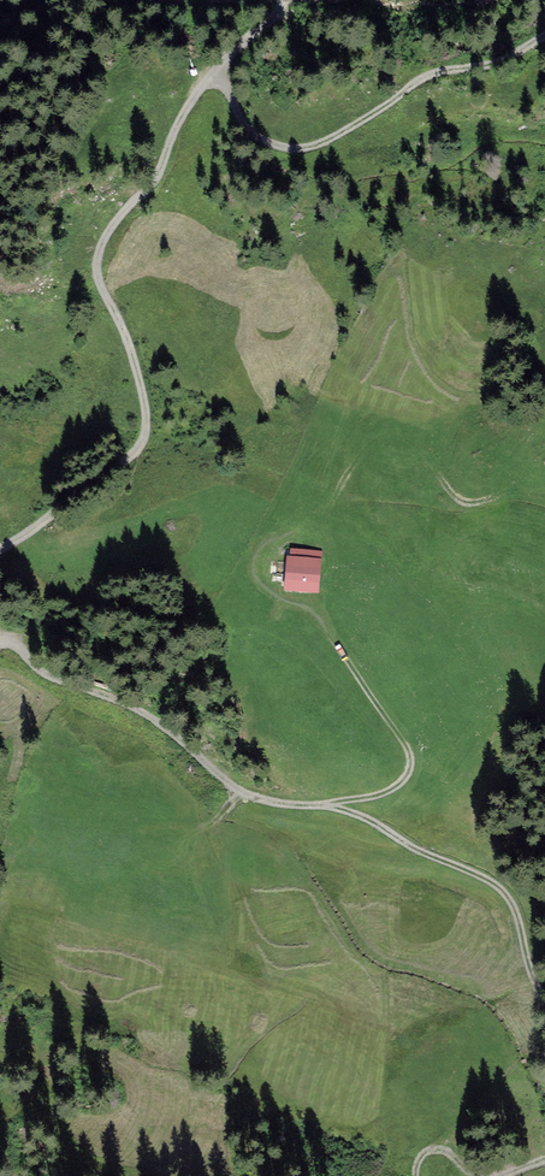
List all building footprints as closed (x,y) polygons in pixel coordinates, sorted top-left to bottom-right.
[(290,587),(319,590),(322,552),(293,550),(290,587)]
